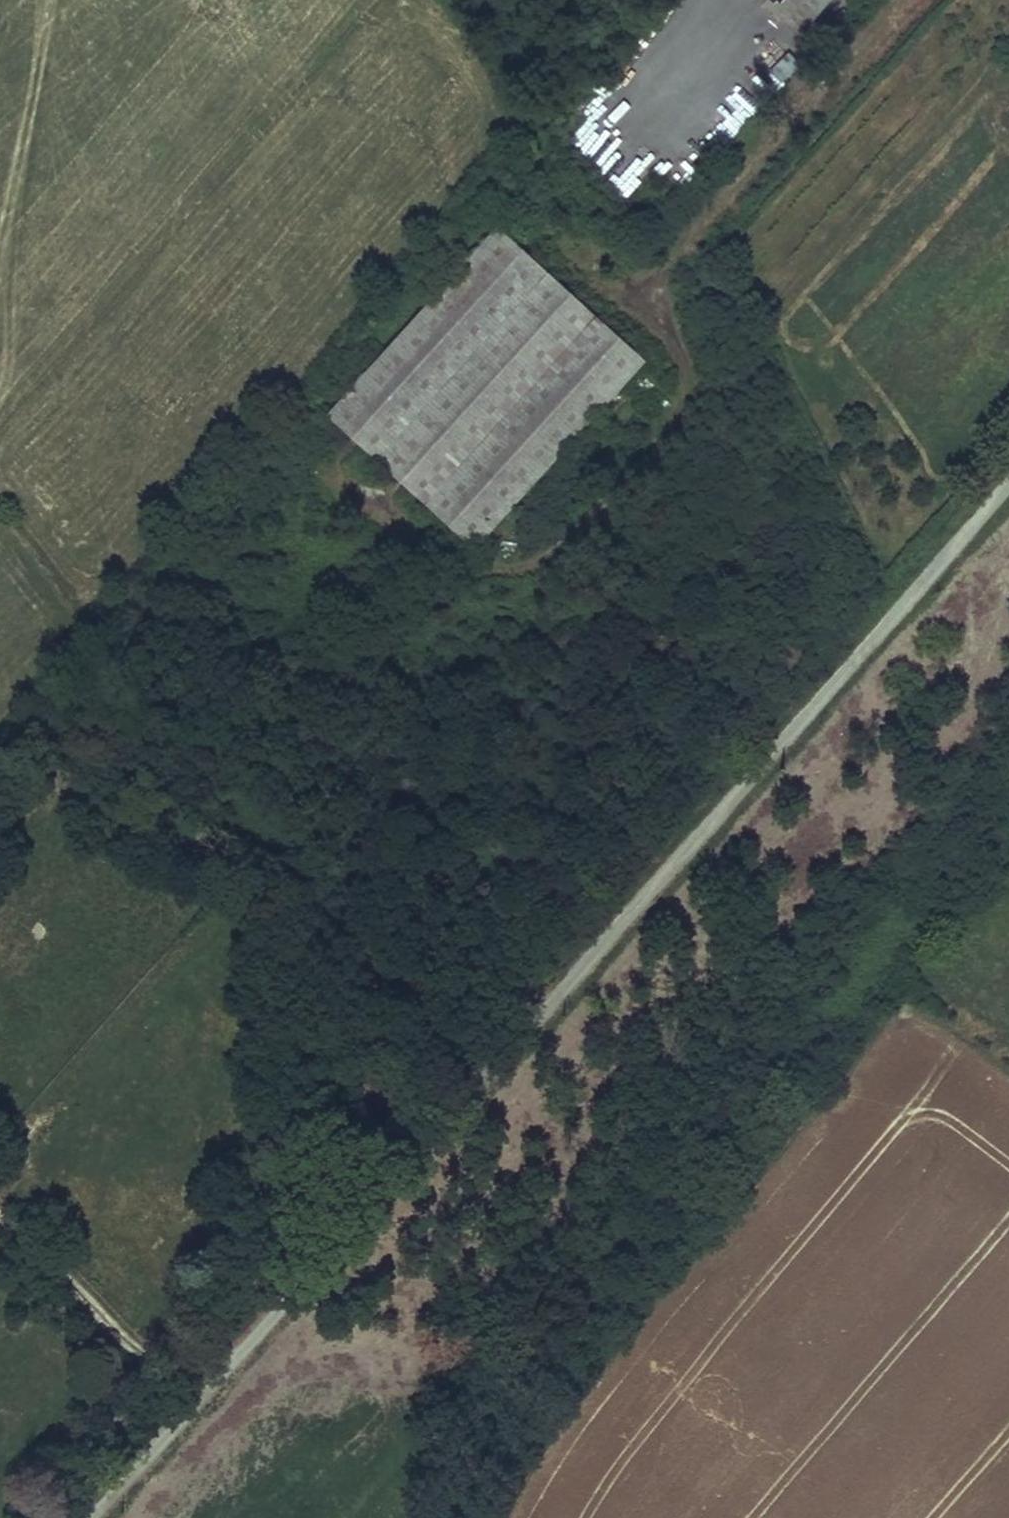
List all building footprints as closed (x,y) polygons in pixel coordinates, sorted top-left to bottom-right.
[(805,0),(757,0),(797,36),(818,12),(805,0)] [(818,12),(829,0),(805,0),(818,12)] [(498,228),(327,416),(474,549),(645,361),(498,228)]
